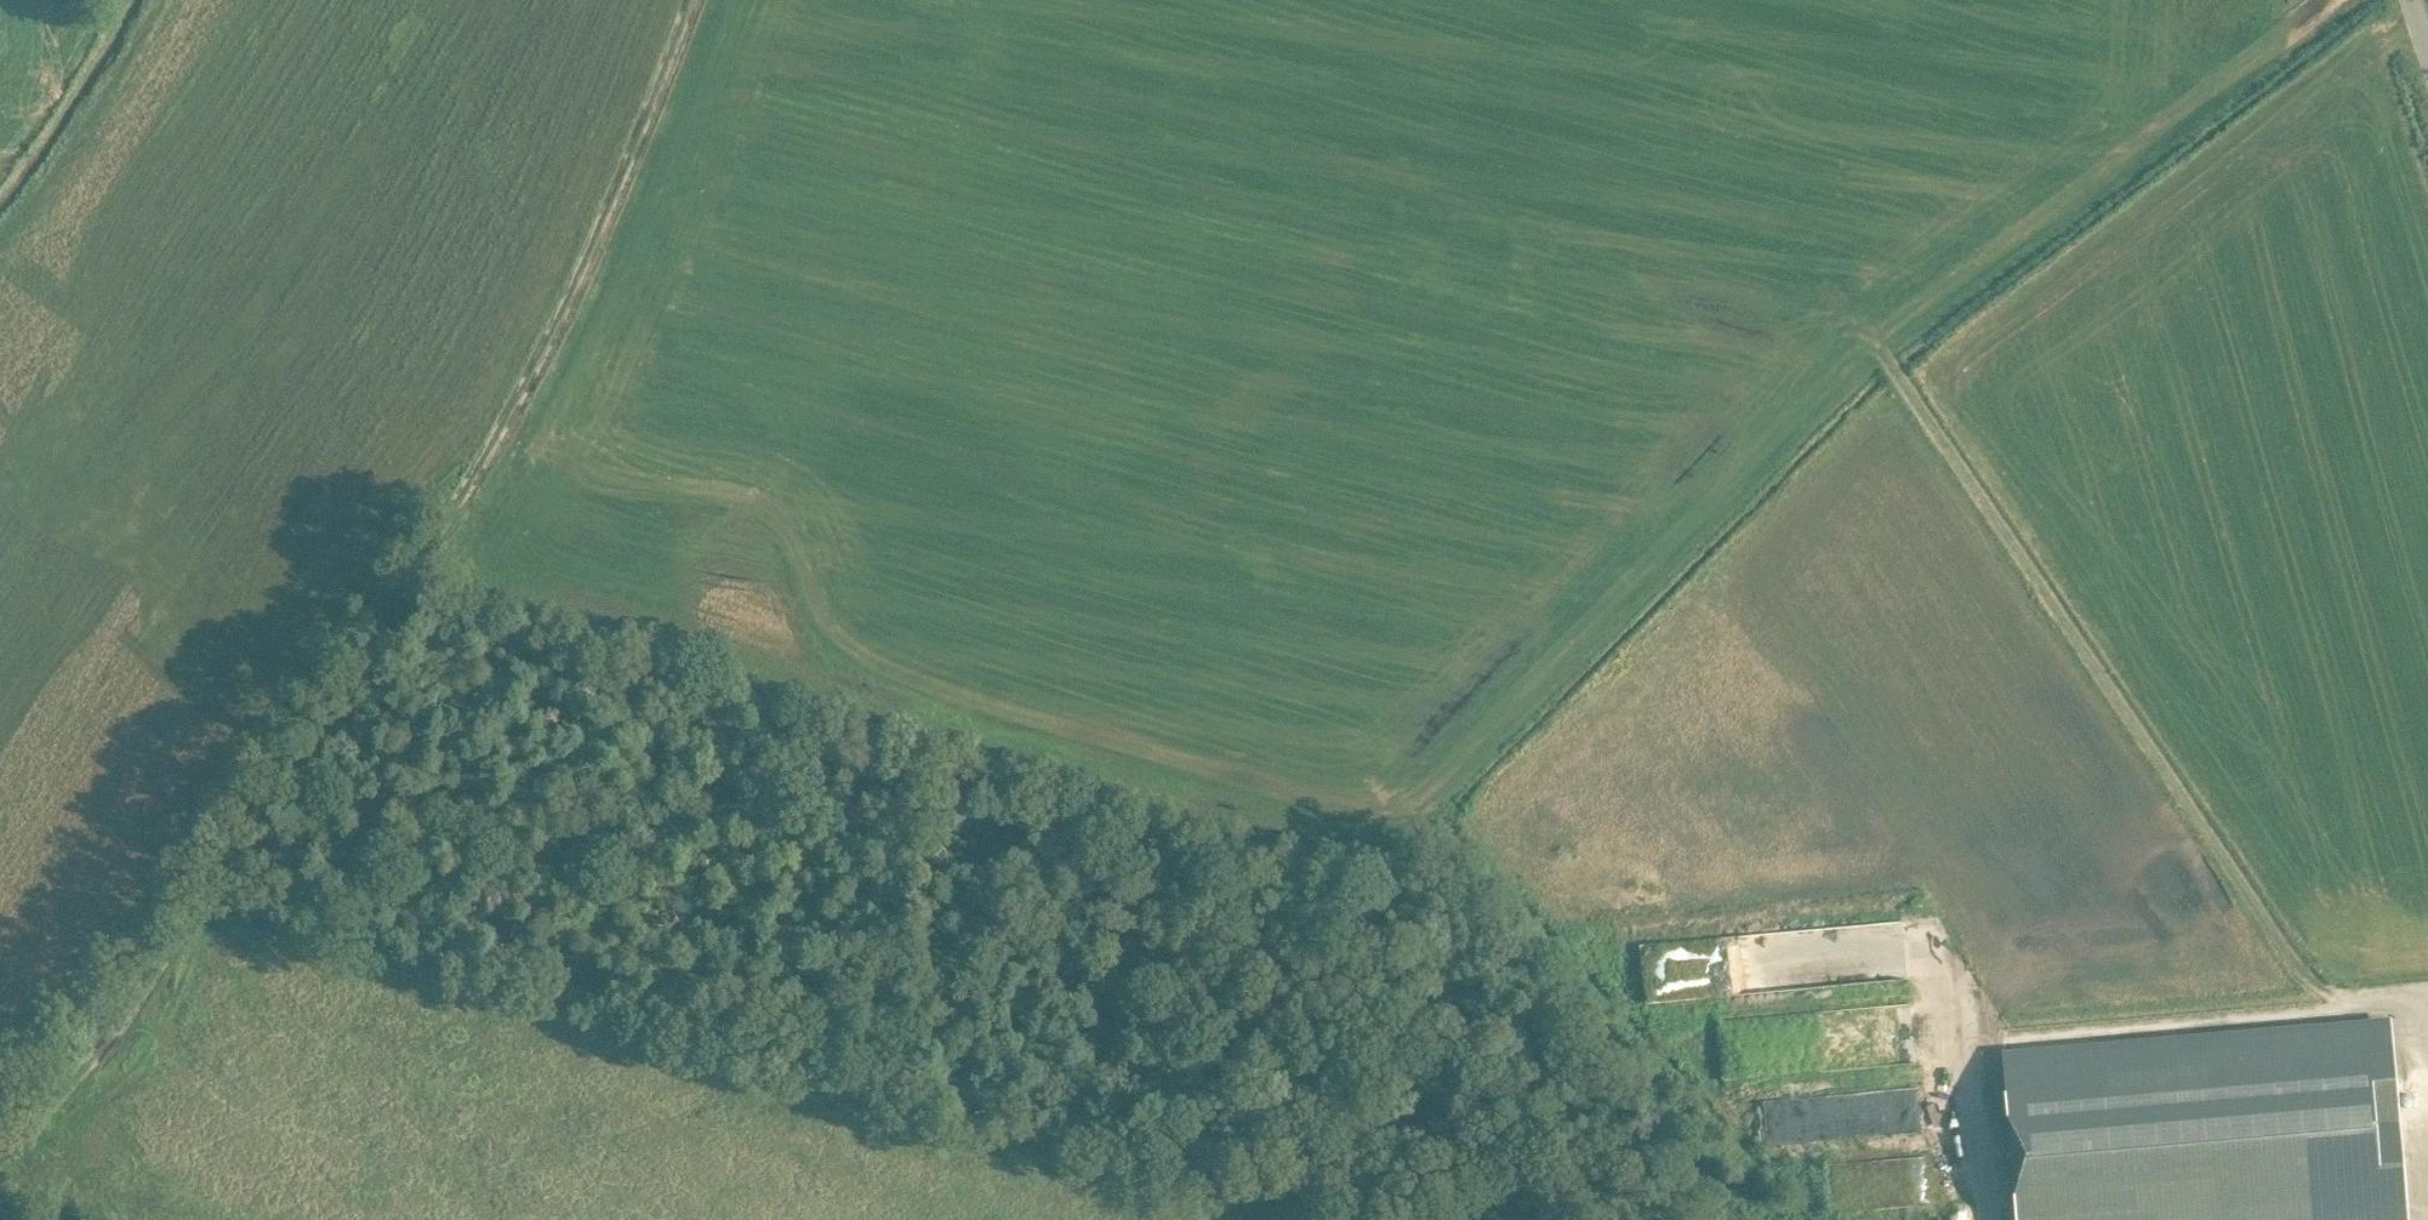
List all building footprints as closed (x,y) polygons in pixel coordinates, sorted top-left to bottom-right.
[(2391,1024),(2002,1058),(2016,1219),(2408,1219),(2391,1024)]
